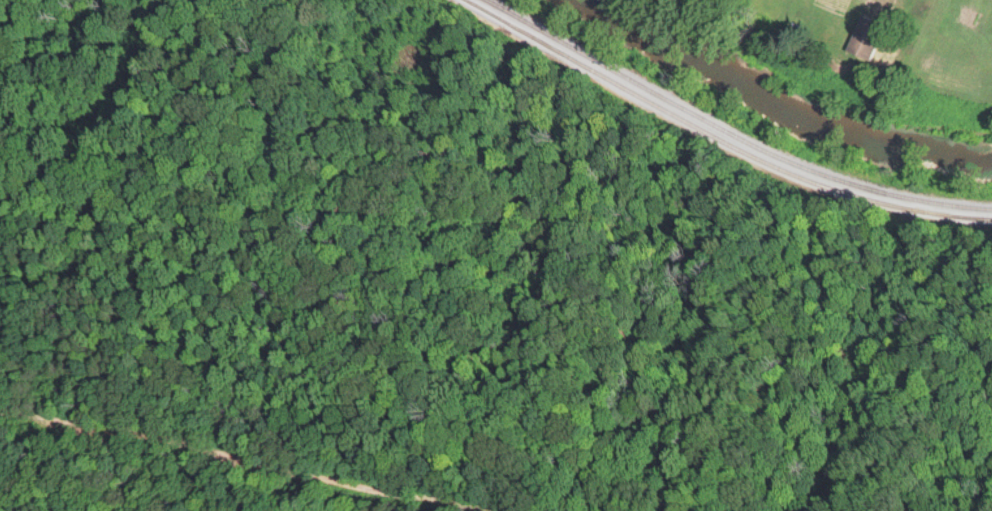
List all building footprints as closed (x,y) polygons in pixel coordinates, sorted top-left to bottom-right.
[(843,49),(856,55),(874,22),(860,15),(843,49)]
